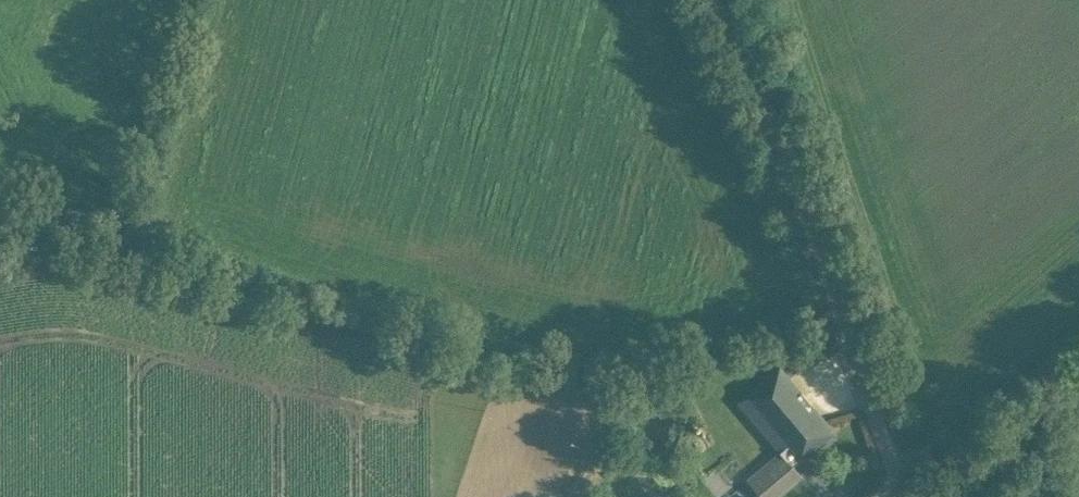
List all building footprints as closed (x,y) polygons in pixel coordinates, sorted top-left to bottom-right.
[(780,366),(738,402),(781,452),(794,467),(795,468),(836,433),(780,366)] [(1070,419),(1078,445),(1078,416),(1070,419)] [(794,467),(781,452),(748,479),(761,494),(794,467)]
